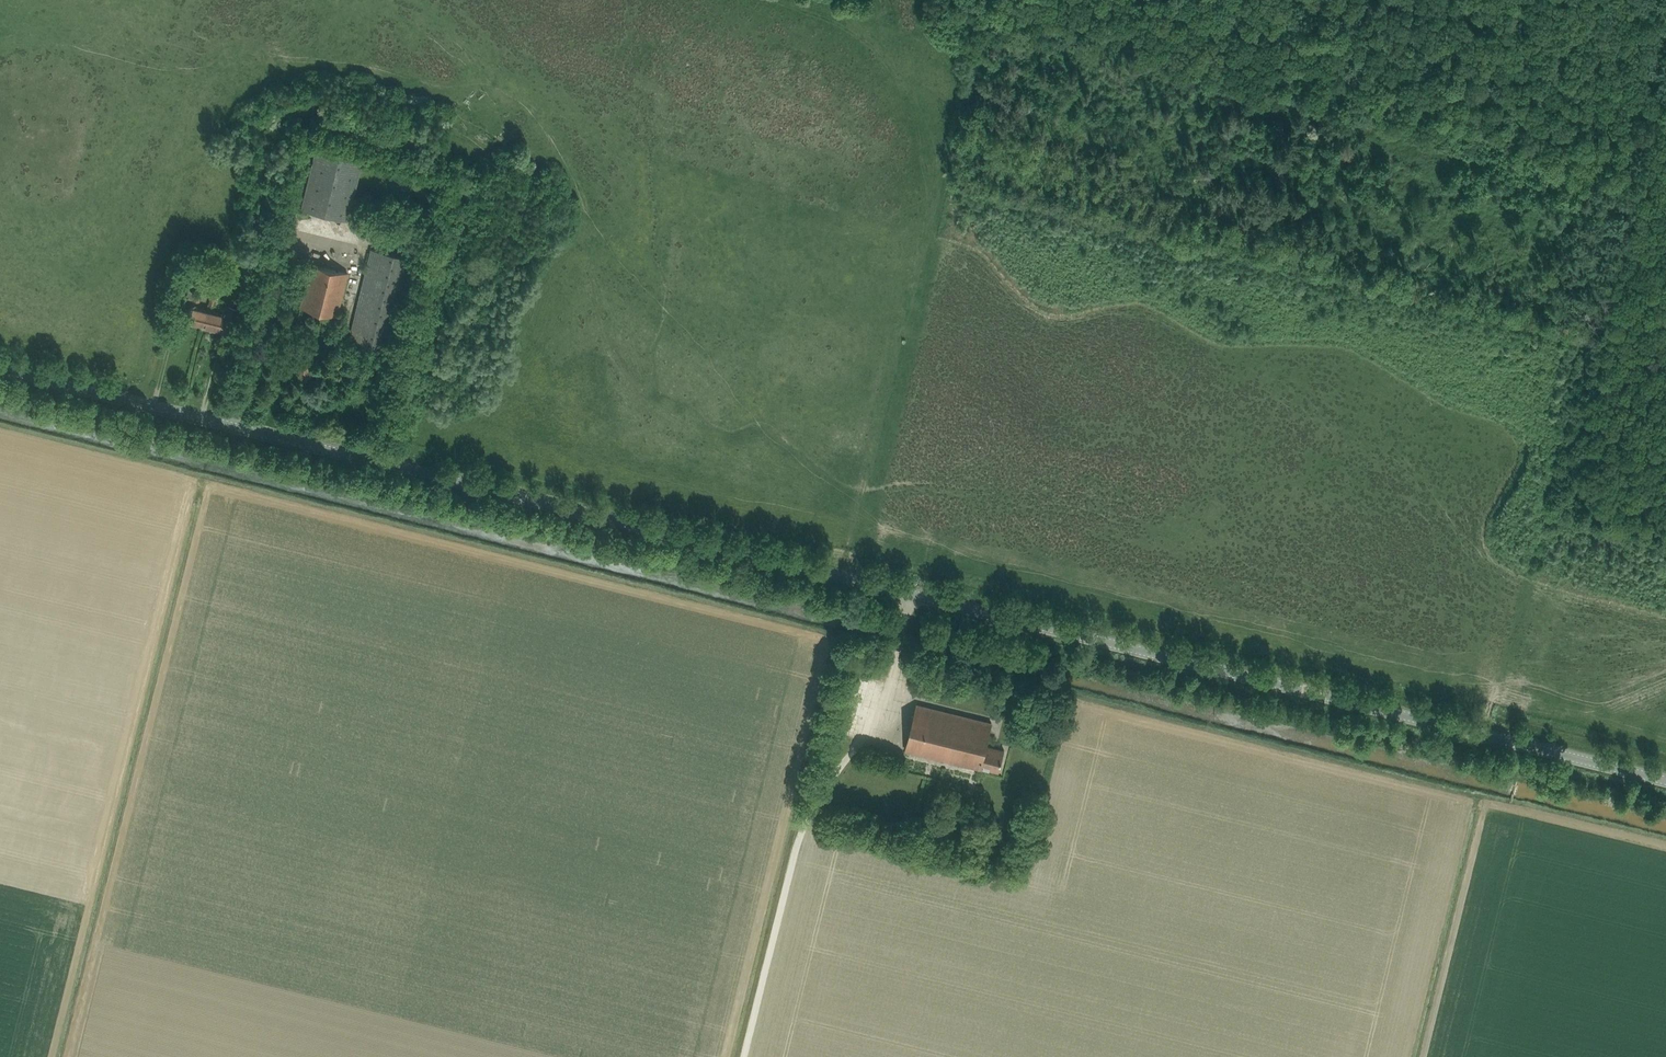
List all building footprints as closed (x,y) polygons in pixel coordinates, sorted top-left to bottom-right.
[(317,145),(301,209),(347,220),(362,156),(317,145)] [(415,260),(371,249),(348,343),(392,354),(415,260)] [(337,316),(347,274),(310,265),(300,307),(337,316)] [(228,306),(224,326),(234,328),(239,309),(228,306)] [(203,327),(207,311),(191,307),(187,323),(203,327)] [(207,311),(203,327),(219,331),(223,314),(207,311)] [(341,350),(344,340),(330,337),(328,348),(341,350)] [(999,771),(1004,751),(986,746),(991,723),(917,705),(906,751),(982,770),(983,767),(999,771)]
